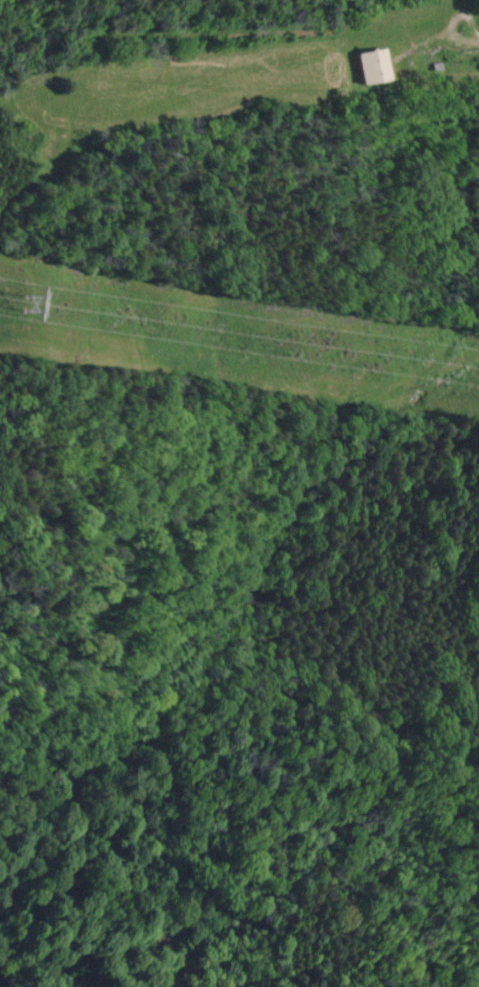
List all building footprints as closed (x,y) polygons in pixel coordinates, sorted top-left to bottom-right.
[(353,55),(359,87),(386,82),(380,50),(353,55)]
